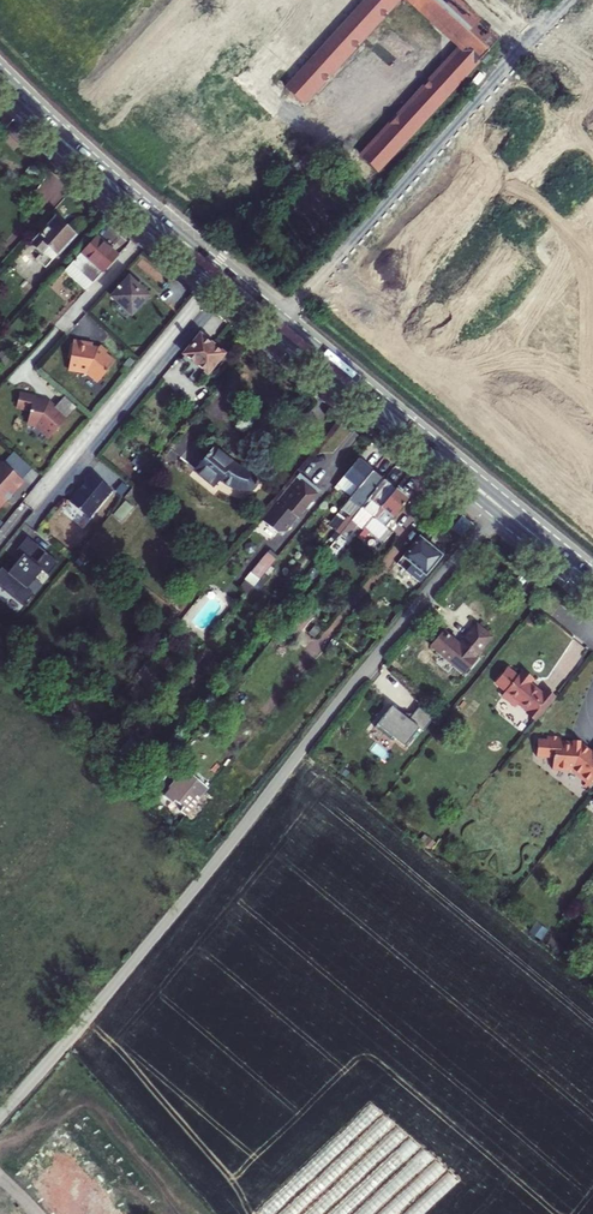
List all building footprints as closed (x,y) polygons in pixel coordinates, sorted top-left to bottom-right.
[(289,86),(305,100),(398,0),(369,0),(289,86)] [(463,47),(402,114),(400,112),(391,122),(393,125),(365,156),(379,170),(454,88),(479,60),(485,64),(491,56),(486,51),(497,40),(467,13),(453,0),(413,0),(463,47)] [(60,223),(36,251),(46,259),(51,252),(63,260),(80,240),(60,223)] [(72,273),(95,292),(121,262),(98,244),(72,273)] [(151,299),(134,285),(125,297),(120,294),(114,302),(135,320),(151,299)] [(186,359),(190,362),(185,369),(203,383),(208,376),(211,379),(227,358),(203,339),(186,359)] [(75,365),(73,376),(92,379),(103,388),(120,368),(110,360),(112,358),(105,352),(103,354),(97,353),(97,351),(78,347),(77,350),(76,350),(74,365),(75,365)] [(161,384),(173,369),(166,364),(154,378),(161,384)] [(42,404),(25,401),(22,414),(36,417),(33,430),(43,432),(48,436),(47,438),(55,445),(83,414),(70,403),(59,415),(57,413),(50,412),(47,409),(41,408),(42,404)] [(217,452),(199,476),(220,493),(224,487),(241,497),(246,498),(251,498),(255,497),(259,494),(261,491),(261,487),(261,484),(260,480),(241,472),(217,452)] [(347,481),(362,492),(377,473),(363,462),(347,481)] [(78,471),(74,476),(81,481),(89,472),(82,466),(78,471)] [(10,470),(8,469),(0,477),(0,481),(10,470)] [(0,481),(0,520),(12,506),(14,508),(19,503),(16,501),(29,487),(10,470),(0,481)] [(367,511),(389,483),(377,473),(362,492),(353,502),(352,504),(346,511),(356,519),(354,521),(352,520),(341,535),(345,538),(356,525),(365,513),(367,511)] [(92,522),(116,495),(95,477),(88,486),(89,487),(75,503),(75,508),(92,522)] [(285,500),(267,521),(284,534),(290,532),(294,528),(322,494),(302,478),(285,500)] [(367,511),(378,519),(400,491),(389,483),(367,511)] [(29,487),(16,501),(19,503),(31,489),(29,487)] [(386,537),(414,502),(400,491),(378,519),(367,533),(370,535),(380,544),(386,537)] [(0,520),(2,522),(14,508),(12,506),(0,520)] [(476,527),(467,520),(456,534),(465,540),(476,527)] [(393,542),(386,537),(380,544),(375,549),(383,555),(393,542)] [(429,580),(445,560),(423,543),(407,563),(429,580)] [(21,557),(27,562),(28,561),(40,571),(42,568),(35,563),(43,553),(31,544),(21,557)] [(367,559),(375,550),(368,545),(361,555),(367,559)] [(249,587),(257,593),(281,562),(273,556),(249,587)] [(63,569),(50,558),(42,568),(40,571),(28,561),(27,562),(13,580),(6,575),(0,583),(0,589),(28,611),(27,612),(28,613),(39,600),(32,595),(47,577),(53,582),(63,569)] [(429,580),(407,563),(400,572),(422,589),(429,580)] [(441,631),(431,644),(467,673),(478,660),(474,658),(492,636),(476,623),(459,645),(441,631)] [(528,716),(537,723),(557,698),(547,691),(544,695),(532,687),(535,681),(526,675),(522,680),(513,674),(511,675),(509,676),(508,678),(506,680),(505,682),(504,684),(503,687),(503,689),(510,693),(506,699),(518,708),(520,704),(531,711),(528,716)] [(273,696),(282,699),(285,689),(277,686),(273,696)] [(590,751),(583,745),(581,745),(581,740),(573,740),(573,741),(562,740),(562,737),(550,736),(550,739),(539,739),(538,755),(549,755),(549,757),(554,757),(554,767),(574,768),(581,774),(582,778),(590,784),(592,780),(592,750),(590,751)] [(193,823),(216,793),(193,775),(170,804),(193,823)]
